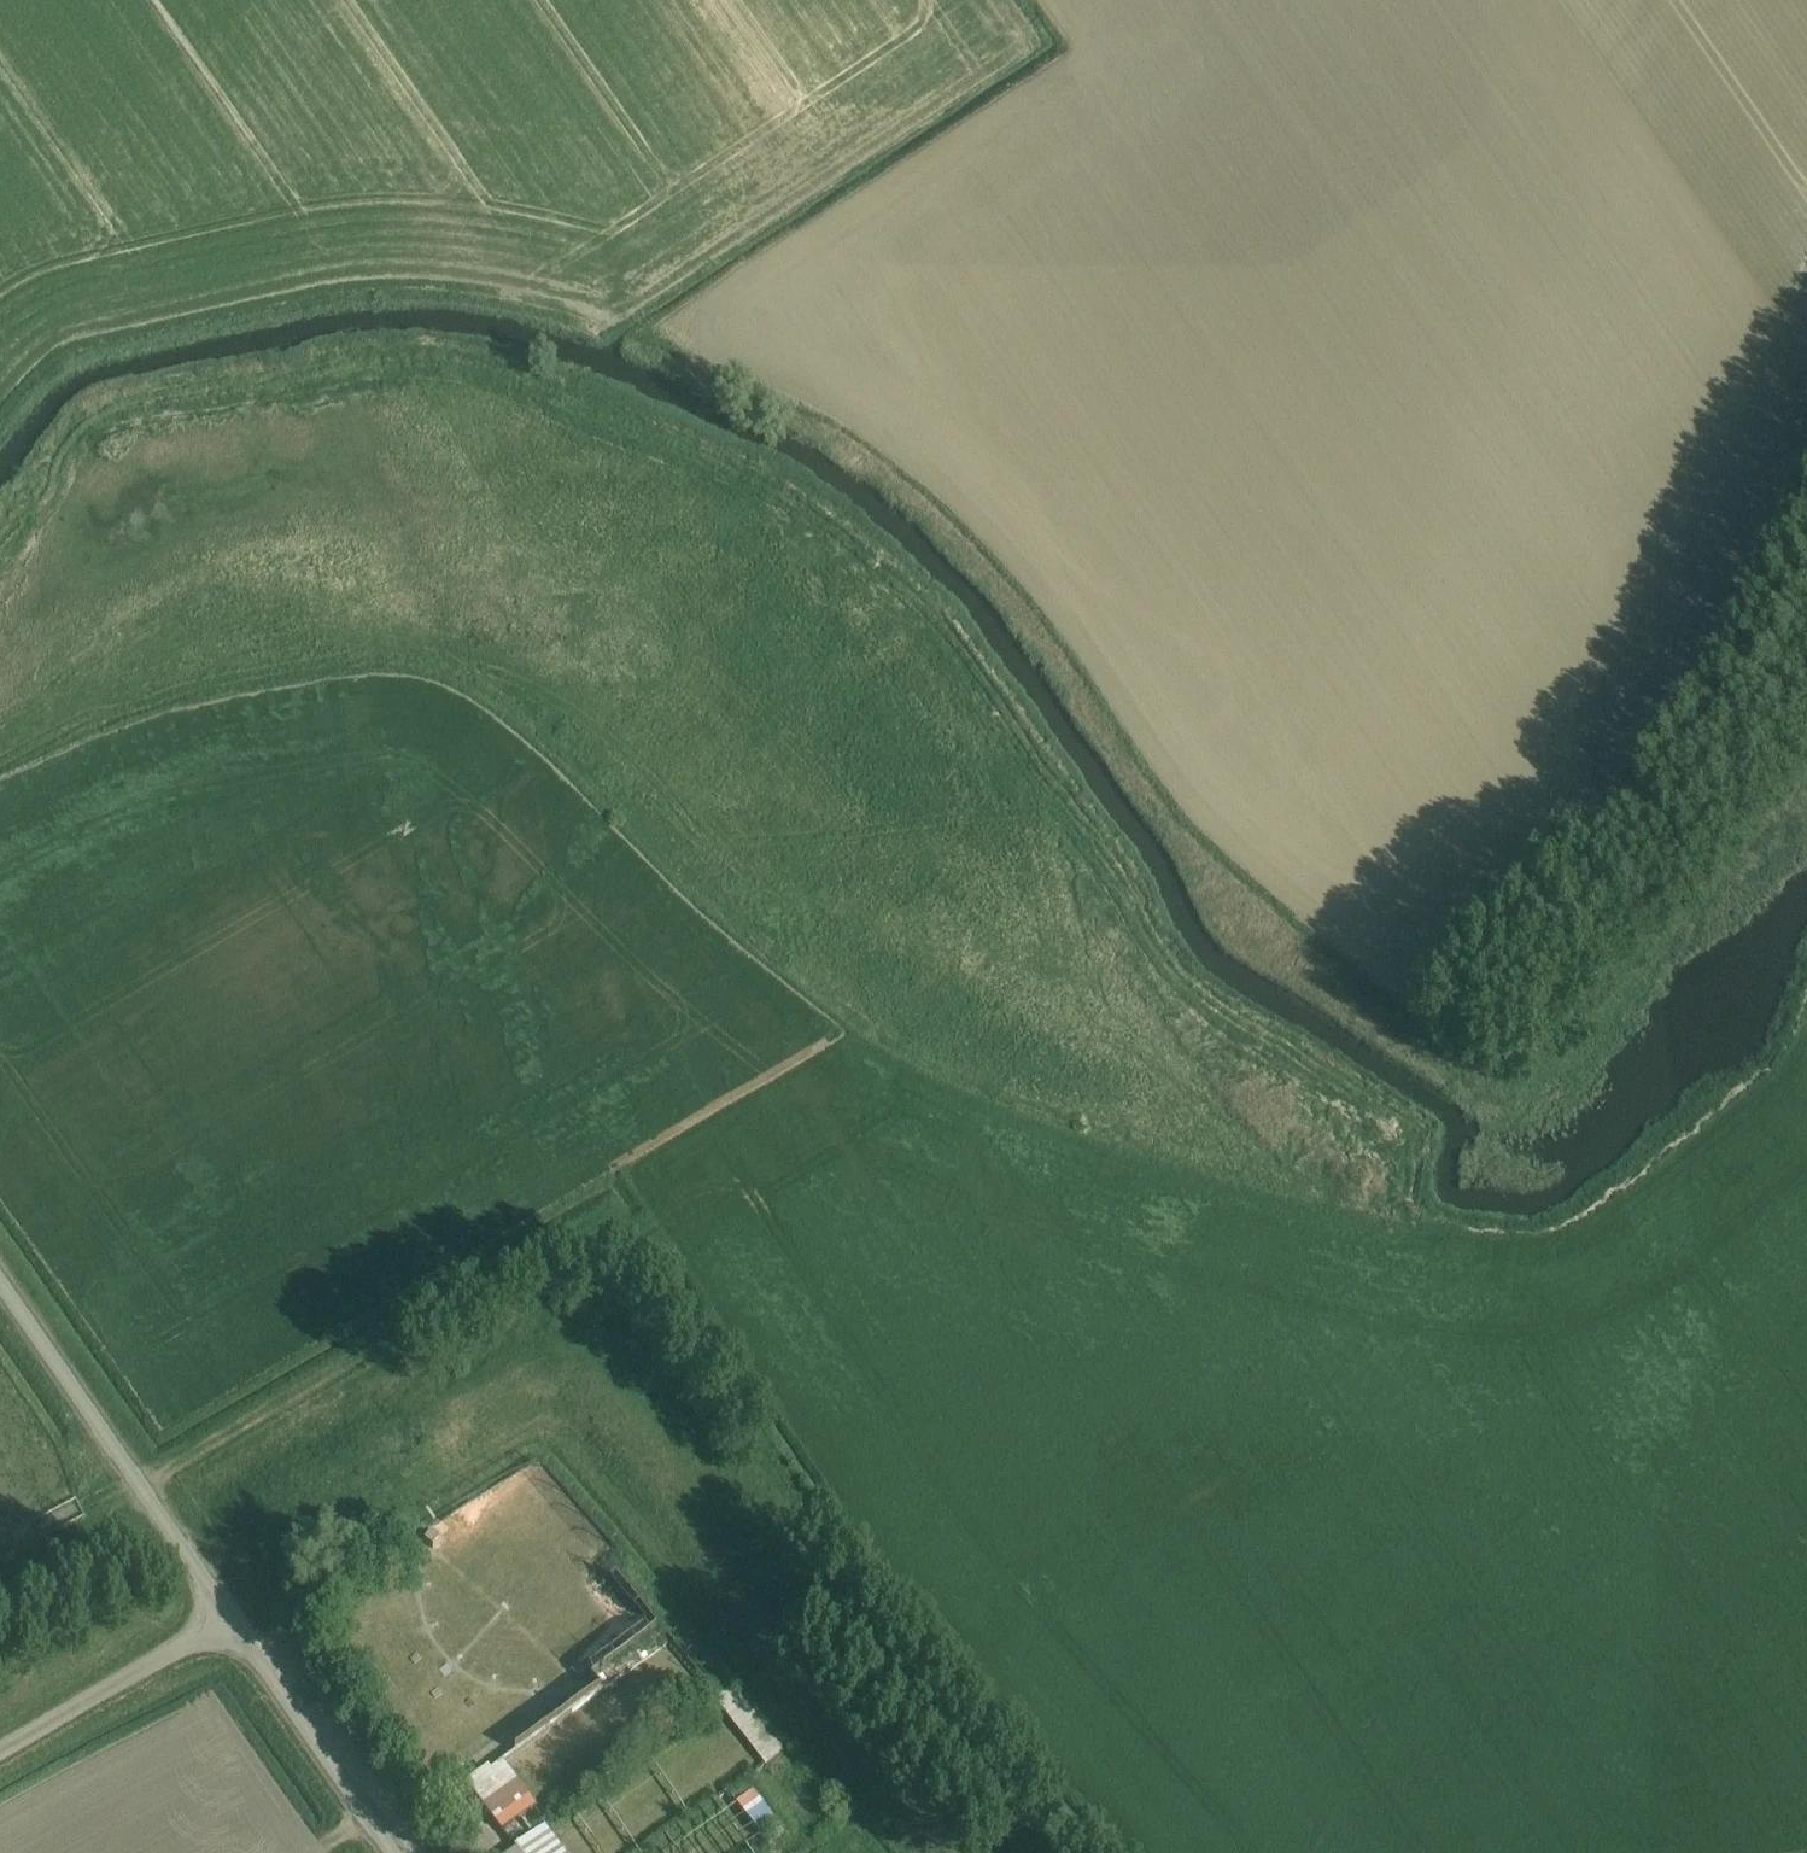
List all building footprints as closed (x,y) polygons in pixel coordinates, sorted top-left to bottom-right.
[(432,1534),(425,1541),(433,1549),(440,1541),(432,1534)] [(672,1626),(656,1638),(686,1677),(702,1665),(672,1626)] [(579,1665),(572,1671),(580,1679),(586,1672),(579,1665)] [(578,1687),(564,1699),(570,1706),(584,1694),(578,1687)] [(525,1730),(512,1740),(520,1750),(545,1731),(537,1720),(525,1730)] [(643,1726),(632,1734),(638,1743),(650,1735),(643,1726)] [(482,1764),(458,1782),(465,1792),(464,1793),(490,1828),(513,1811),(487,1776),(489,1774),(482,1764)] [(740,1785),(723,1801),(752,1832),(769,1816),(740,1785)] [(511,1852),(564,1852),(547,1828),(511,1852)] [(492,1844),(498,1852),(509,1852),(515,1849),(505,1835),(492,1844)]
